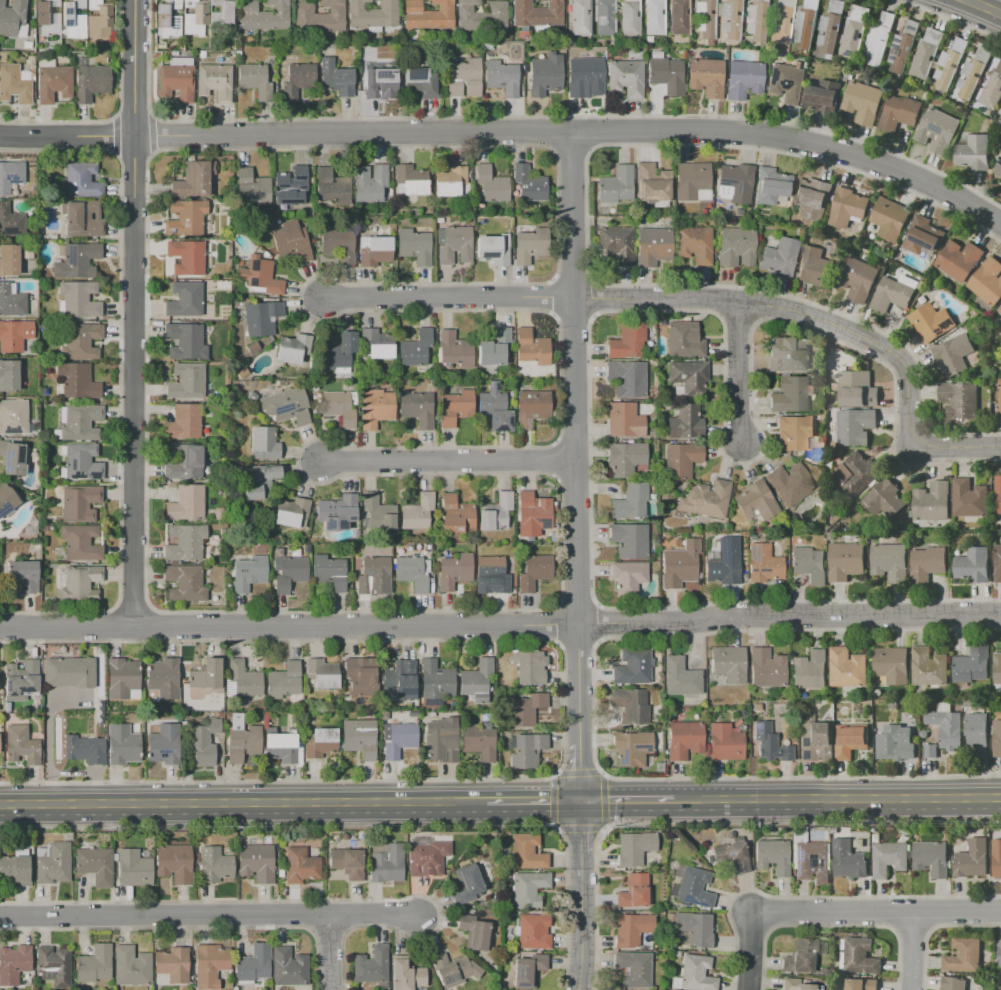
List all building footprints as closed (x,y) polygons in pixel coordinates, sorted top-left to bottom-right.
[(23,37),(0,35),(0,0),(3,0),(2,7),(10,8),(11,0),(26,0),(23,37)] [(46,1),(46,0),(59,0),(59,7),(49,7),(49,11),(56,11),(56,13),(59,13),(59,34),(47,34),(47,36),(40,36),(40,25),(35,25),(34,1),(46,1)] [(72,1),(72,0),(84,0),(85,38),(66,38),(66,28),(63,28),(62,1),(72,1)] [(87,16),(87,0),(101,0),(101,3),(112,3),(112,28),(101,28),(101,37),(87,37),(87,16)] [(168,3),(168,0),(181,0),(181,39),(157,39),(157,4),(168,3)] [(198,1),(208,0),(208,25),(203,25),(203,38),(184,38),(184,0),(198,0),(198,1)] [(210,44),(210,0),(226,0),(232,0),(233,25),(229,25),(229,43),(210,44)] [(239,29),(239,0),(256,0),(256,12),(273,12),(273,4),(265,4),(265,0),(288,0),(289,29),(239,29)] [(321,6),(321,0),(344,0),(345,31),(294,32),(294,2),(313,2),(313,14),(328,14),(328,6),(321,6)] [(348,26),(348,0),(370,0),(370,2),(363,2),(363,10),(379,10),(379,0),(397,0),(397,26),(348,26)] [(403,29),(403,0),(422,0),(422,11),(437,11),(437,4),(429,4),(429,0),(453,0),(453,29),(403,29)] [(457,30),(457,0),(480,0),(480,5),(473,5),(473,12),(488,12),(488,1),(506,1),(507,30),(457,30)] [(539,1),(539,0),(562,0),(563,25),(513,26),(512,0),(531,0),(531,8),(546,8),(546,1),(539,1)] [(570,35),(569,0),(589,0),(590,35),(570,35)] [(595,35),(594,0),(611,0),(611,2),(614,2),(614,34),(595,35)] [(619,0),(621,0),(635,0),(635,17),(639,17),(639,37),(620,37),(619,0)] [(644,35),(643,0),(663,0),(664,35),(644,35)] [(670,31),(669,0),(688,0),(689,31),(670,31)] [(699,1),(699,0),(714,0),(714,12),(714,11),(709,11),(709,13),(714,14),(713,39),(701,39),(701,31),(696,31),(697,14),(694,14),(695,1),(699,1)] [(725,3),(725,0),(742,0),(738,41),(725,40),(726,32),(721,32),(722,21),(727,22),(727,18),(720,17),(720,16),(716,16),(717,3),(721,3),(721,2),(725,3)] [(754,1),(754,0),(767,0),(764,42),(746,41),(747,34),(745,34),(747,6),(751,6),(751,1),(754,1)] [(776,4),(777,0),(794,0),(787,43),(769,41),(774,3),(776,4)] [(805,7),(806,0),(820,0),(812,50),(797,48),(798,42),(794,41),(796,31),(794,30),(797,10),(801,11),(802,7),(805,7)] [(830,12),(833,0),(843,0),(847,1),(834,55),(822,52),(824,44),(818,43),(820,34),(826,35),(827,31),(820,29),(823,15),(826,15),(827,12),(830,12)] [(855,4),(873,8),(870,23),(868,23),(859,58),(840,53),(842,44),(841,43),(843,34),(845,34),(849,17),(852,17),(855,4)] [(881,68),(868,64),(871,56),(865,55),(868,45),(866,45),(872,25),(876,27),(877,23),(880,24),(884,10),(897,14),(881,68)] [(904,75),(890,71),(893,64),(888,62),(893,48),(892,47),(896,33),(900,35),(903,27),(906,28),(909,19),(921,23),(904,75)] [(928,80),(909,73),(913,64),(912,64),(915,54),(916,55),(923,38),(925,39),(930,26),(946,32),(928,80)] [(948,92),(936,87),(939,79),(934,77),(938,68),(944,70),(946,67),(939,64),(944,50),(948,51),(949,48),(952,49),(958,36),(970,41),(948,92)] [(971,101),(959,95),(962,88),(957,86),(961,77),(966,79),(968,75),(962,73),(968,59),(971,60),(973,57),(976,58),(982,46),(994,51),(971,101)] [(529,98),(529,70),(533,70),(533,63),(546,63),(546,52),(554,52),(554,55),(561,54),(562,91),(544,91),(544,97),(529,98)] [(649,52),(661,52),(661,58),(667,58),(667,61),(683,61),(683,95),(664,95),(664,83),(647,83),(647,58),(649,58),(649,52)] [(352,97),(338,97),(338,91),(320,91),(320,57),(333,57),(333,69),(352,69),(352,97)] [(193,66),(193,103),(178,103),(177,91),(169,91),(169,96),(158,97),(158,66),(168,66),(168,58),(191,58),(191,66),(193,66)] [(447,97),(447,63),(465,63),(465,58),(480,58),(481,97),(465,97),(465,87),(462,87),(462,97),(447,97)] [(38,60),(54,59),(54,67),(38,67),(38,60)] [(568,97),(567,59),(604,59),(604,89),(589,89),(589,85),(587,85),(587,97),(568,97)] [(688,59),(723,61),(720,98),(703,97),(703,87),(700,87),(700,90),(686,90),(686,84),(687,84),(688,59)] [(484,60),(499,60),(499,64),(518,64),(518,98),(503,98),(503,88),(484,88),(484,60)] [(725,99),(728,61),(764,63),(762,94),(748,93),(748,89),(745,89),(744,100),(725,99)] [(608,90),(608,62),(643,62),(643,98),(624,99),(624,87),(621,87),(621,90),(608,90)] [(998,68),(1000,62),(1000,100),(996,110),(978,101),(995,67),(998,68)] [(766,93),(772,63),(806,69),(799,107),(782,104),(784,91),(780,91),(779,95),(766,93)] [(9,101),(0,101),(0,65),(19,64),(19,71),(28,71),(28,80),(32,80),(32,105),(16,105),(16,95),(9,95),(9,101)] [(315,64),(315,89),(297,89),(297,101),(282,101),(282,82),(287,82),(287,64),(315,64)] [(197,65),(230,65),(230,104),(215,104),(215,90),(208,90),(208,96),(198,96),(197,65)] [(272,102),(257,102),(257,89),(238,89),(238,65),(265,65),(265,82),(272,82),(272,102)] [(844,65),(851,67),(850,73),(843,71),(844,65)] [(76,104),(76,66),(110,66),(110,93),(90,93),(90,104),(76,104)] [(72,67),(72,98),(60,98),(60,92),(53,92),(53,104),(38,104),(37,67),(72,67)] [(440,99),(419,99),(419,93),(402,93),(402,68),(427,68),(427,74),(439,74),(440,99)] [(364,99),(364,69),(396,69),(396,92),(383,92),(383,99),(364,99)] [(808,84),(821,87),(822,79),(842,83),(834,119),(817,115),(818,109),(803,106),(808,84)] [(851,79),(884,90),(872,128),(855,122),(859,110),(856,109),(855,114),(842,109),(851,79)] [(899,122),(895,134),(878,128),(890,94),(905,99),(906,96),(924,101),(915,127),(899,122)] [(930,136),(926,145),(914,138),(919,128),(920,128),(931,105),(963,121),(952,143),(953,143),(946,156),(930,149),(935,139),(930,136)] [(955,144),(969,143),(969,134),(989,134),(989,170),(970,170),(970,166),(955,166),(955,144)] [(170,197),(170,181),(183,181),(183,161),(214,161),(214,174),(208,174),(208,197),(170,197)] [(9,196),(0,196),(0,162),(25,162),(25,183),(9,183),(9,196)] [(636,162),(654,162),(654,175),(657,175),(657,171),(671,171),(672,201),(637,202),(636,162)] [(998,162),(992,172),(1000,178),(1000,164),(998,162)] [(66,196),(65,163),(96,163),(96,174),(91,174),(91,182),(103,182),(103,197),(78,197),(78,196),(66,196)] [(513,163),(528,163),(528,176),(547,175),(547,200),(519,201),(518,183),(513,183),(513,163)] [(675,163),(710,163),(710,201),(675,201),(675,163)] [(354,203),(354,167),(368,166),(368,179),(372,179),(372,164),(387,164),(387,188),(382,188),(382,202),(354,203)] [(475,164),(489,164),(490,177),(509,177),(509,201),(480,201),(480,184),(475,184),(475,164)] [(597,177),(614,176),(614,165),(632,164),(633,199),(616,199),(616,202),(597,203),(597,177)] [(720,165),(737,167),(737,164),(754,166),(748,205),(728,202),(729,200),(715,198),(720,165)] [(394,165),(411,165),(411,170),(426,169),(426,194),(396,194),(396,184),(394,184),(394,165)] [(275,193),(275,173),(288,173),(288,178),(292,178),(292,166),(306,166),(307,193),(275,193)] [(434,197),(434,172),(449,171),(449,166),(467,166),(467,185),(458,185),(459,197),(434,197)] [(758,166),(774,167),(773,172),(792,174),(790,198),(776,197),(775,206),(754,204),(758,166)] [(237,167),(251,167),(251,178),(270,178),(270,205),(255,205),(255,201),(237,201),(237,167)] [(316,168),(330,167),(330,177),(349,177),(350,205),(335,205),(335,201),(316,201),(316,168)] [(822,223),(802,217),(806,204),(793,200),(800,176),(810,179),(810,177),(834,184),(822,223)] [(828,223),(839,185),(855,190),(854,193),(871,198),(864,220),(852,216),(848,229),(828,223)] [(882,196),(912,210),(896,243),(878,234),(882,226),(870,221),(882,196)] [(65,237),(65,215),(60,215),(60,201),(99,201),(99,220),(104,220),(104,237),(65,237)] [(163,236),(163,221),(177,221),(177,213),(168,213),(168,201),(207,201),(207,214),(202,214),(202,236),(163,236)] [(25,236),(0,236),(0,202),(8,202),(8,214),(25,214),(25,236)] [(420,209),(420,216),(406,216),(406,208),(420,209)] [(902,246),(918,213),(933,220),(930,224),(947,232),(937,252),(924,246),(920,255),(902,246)] [(296,264),(311,260),(303,226),(296,228),(294,219),(279,222),(281,230),(271,232),(275,252),(292,248),(296,264)] [(452,252),(458,251),(458,264),(472,263),(472,227),(442,228),(442,230),(436,230),(436,244),(443,244),(443,246),(437,246),(437,264),(452,264),(452,252)] [(528,255),(547,254),(547,227),(533,228),(533,232),(514,232),(514,265),(528,265),(528,255)] [(711,265),(693,265),(693,253),(689,253),(689,257),(675,257),(675,227),(712,227),(711,265)] [(353,264),(353,231),(335,232),(335,228),(320,228),(320,255),(339,255),(339,265),(353,264)] [(415,256),(415,265),(429,265),(429,233),(411,233),(411,228),(396,228),(397,256),(415,256)] [(615,266),(615,253),(612,253),(612,259),(597,259),(597,228),(633,228),(632,266),(615,266)] [(737,256),(736,266),(717,265),(717,253),(718,253),(720,228),(755,230),(753,265),(738,265),(739,256),(737,256)] [(654,260),(654,267),(636,267),(636,255),(637,255),(637,229),(671,229),(671,260),(654,260)] [(508,266),(507,247),(501,247),(500,235),(477,236),(477,259),(494,259),(494,266),(508,266)] [(391,236),(366,236),(366,249),(359,249),(359,267),(391,266),(391,236)] [(779,236),(799,240),(791,279),(770,275),(771,272),(757,269),(762,247),(776,250),(779,236)] [(935,264),(951,239),(963,247),(961,250),(964,251),(970,241),(985,252),(964,284),(935,264)] [(204,275),(172,275),(172,264),(178,264),(178,257),(165,257),(165,241),(203,241),(204,275)] [(796,279),(804,243),(825,248),(823,258),(837,261),(831,287),(796,279)] [(52,278),(52,263),(63,263),(63,244),(102,244),(102,259),(88,259),(88,267),(94,267),(94,278),(52,278)] [(19,275),(0,276),(0,245),(19,245),(19,275)] [(20,248),(32,248),(33,259),(21,259),(20,248)] [(247,287),(247,291),(263,292),(263,294),(283,295),(284,280),(271,279),(272,261),(258,260),(258,255),(249,254),(248,269),(238,268),(237,279),(247,280),(246,287),(247,287)] [(991,254),(1000,263),(1000,272),(998,276),(1000,277),(1000,276),(1000,298),(993,308),(967,285),(984,265),(982,264),(991,254)] [(848,297),(853,286),(850,285),(848,289),(836,283),(849,255),(881,269),(871,291),(872,291),(866,306),(848,297)] [(908,309),(892,301),(886,315),(870,307),(885,275),(899,282),(903,273),(920,282),(908,309)] [(26,316),(0,316),(0,282),(9,282),(9,283),(14,283),(15,294),(26,294),(26,316)] [(101,316),(63,317),(63,296),(58,296),(58,282),(97,282),(97,293),(88,294),(88,302),(101,302),(101,316)] [(201,315),(163,316),(163,301),(177,301),(177,293),(172,293),(172,282),(201,282),(201,315)] [(926,344),(908,316),(931,301),(938,312),(947,307),(958,324),(926,344)] [(275,336),(274,316),(283,316),(282,302),(243,304),(245,338),(275,336)] [(22,353),(0,353),(0,321),(33,321),(33,339),(22,339),(22,353)] [(607,340),(619,340),(619,322),(645,322),(645,341),(642,341),(643,359),(607,359),(607,340)] [(666,357),(666,322),(697,322),(697,335),(692,335),(692,339),(705,339),(705,357),(666,357)] [(59,360),(59,346),(65,346),(64,325),(103,324),(103,339),(90,339),(90,348),(99,348),(99,359),(59,360)] [(201,324),(201,346),(207,346),(207,359),(167,359),(167,347),(176,347),(176,339),(163,339),(162,324),(201,324)] [(430,346),(431,327),(417,327),(417,341),(399,341),(399,365),(425,365),(426,346),(430,346)] [(504,345),(509,345),(509,327),(495,327),(495,343),(491,343),(491,339),(477,340),(477,364),(504,363),(504,345)] [(392,358),(363,359),(363,328),(378,328),(378,340),(391,340),(392,358)] [(516,328),(516,360),(531,360),(531,365),(549,365),(549,338),(530,338),(530,328),(516,328)] [(472,339),(454,339),(454,329),(439,329),(439,362),(458,362),(458,366),(472,366),(472,339)] [(355,331),(355,352),(350,352),(350,367),(321,367),(321,346),(338,346),(338,331),(355,331)] [(932,348),(967,332),(976,351),(963,357),(969,369),(950,378),(942,361),(939,363),(932,348)] [(301,364),(303,354),(308,355),(311,336),(294,333),(294,339),(278,336),(275,360),(301,364)] [(767,371),(767,357),(768,357),(768,343),(770,343),(769,338),(793,338),(793,339),(805,339),(805,341),(808,341),(809,352),(805,352),(805,363),(807,363),(807,371),(767,371)] [(245,348),(257,343),(260,349),(249,355),(245,348)] [(19,392),(0,392),(0,361),(19,361),(19,392)] [(606,361),(645,361),(645,398),(614,398),(614,384),(618,384),(618,381),(607,381),(606,361)] [(668,382),(667,362),(708,362),(708,382),(704,382),(704,397),(682,397),(682,382),(668,382)] [(56,363),(89,363),(89,383),(100,383),(100,398),(62,398),(62,396),(56,397),(55,385),(62,385),(61,377),(56,377),(56,363)] [(165,398),(165,383),(179,383),(179,376),(171,376),(171,364),(204,364),(204,398),(165,398)] [(237,371),(244,367),(248,373),(241,377),(237,371)] [(840,407),(840,371),(871,371),(871,387),(878,387),(878,406),(840,407)] [(769,393),(781,393),(781,391),(778,391),(778,377),(809,376),(809,411),(770,412),(769,393)] [(512,432),(488,432),(488,417),(478,417),(478,393),(488,393),(488,381),(504,381),(504,410),(512,410),(512,432)] [(938,382),(979,381),(979,418),(948,419),(948,404),(952,404),(952,402),(939,402),(938,382)] [(276,422),(273,415),(269,416),(266,415),(264,413),(263,410),(261,411),(258,400),(301,387),(308,413),(307,413),(310,423),(296,428),(293,417),(276,422)] [(361,431),(361,390),(381,390),(381,393),(394,393),(394,420),(375,420),(376,431),(361,431)] [(472,390),(473,417),(454,418),(454,428),(440,428),(440,395),(459,395),(458,390),(472,390)] [(517,390),(550,390),(550,419),(532,419),(532,430),(517,430),(517,390)] [(245,397),(251,391),(258,397),(251,403),(245,397)] [(355,429),(340,429),(340,416),(321,416),(321,392),(349,391),(349,410),(355,410),(355,429)] [(432,393),(432,430),(417,430),(417,417),(398,417),(398,393),(432,393)] [(28,434),(0,434),(0,400),(27,400),(28,434)] [(607,402),(634,402),(634,416),(644,416),(644,436),(608,437),(607,402)] [(201,438),(162,438),(162,419),(165,419),(165,422),(173,422),(173,404),(200,404),(201,438)] [(667,417),(676,417),(676,404),(698,404),(698,418),(703,418),(703,439),(667,439),(667,417)] [(60,440),(60,438),(54,438),(54,431),(60,431),(60,427),(65,427),(65,423),(60,423),(60,408),(65,408),(65,405),(103,405),(103,420),(90,420),(90,429),(99,429),(99,440),(60,440)] [(839,410),(876,409),(877,428),(865,429),(865,431),(868,431),(868,445),(839,446),(839,410)] [(777,417),(816,416),(816,437),(806,437),(806,450),(777,450),(777,417)] [(250,427),(274,427),(275,442),(279,442),(279,458),(250,458),(250,427)] [(4,457),(0,457),(0,440),(9,441),(9,443),(26,444),(24,476),(3,475),(4,457)] [(607,443),(646,442),(646,465),(636,465),(636,477),(610,477),(610,469),(607,469),(607,443)] [(103,479),(65,479),(65,478),(59,478),(59,468),(65,468),(65,455),(59,455),(59,446),(65,446),(65,445),(96,444),(97,456),(90,456),(90,463),(103,463),(103,479)] [(664,444),(703,444),(703,462),(690,463),(690,480),(664,480),(664,444)] [(202,478),(163,479),(163,463),(170,463),(170,445),(202,445),(202,478)] [(853,499),(837,482),(838,467),(857,449),(868,461),(871,458),(883,471),(853,499)] [(764,476),(779,465),(786,476),(788,474),(786,471),(798,462),(816,487),(787,508),(764,476)] [(279,465),(280,478),(270,479),(271,500),(245,502),(244,486),(248,485),(247,467),(279,465)] [(891,518),(882,509),(876,515),(862,501),(888,476),(902,490),(898,494),(907,503),(891,518)] [(739,490),(761,477),(780,511),(763,521),(759,514),(746,521),(732,497),(740,492),(739,490)] [(954,516),(953,477),(971,477),(972,490),(976,490),(976,486),(989,486),(990,515),(954,516)] [(676,510),(678,497),(682,497),(690,487),(694,488),(694,484),(708,486),(707,491),(710,491),(713,478),(732,482),(724,520),(676,510)] [(931,480),(950,480),(950,519),(914,520),(914,488),(928,488),(928,493),(931,493),(931,480)] [(623,482),(647,482),(647,501),(645,501),(645,517),(610,518),(610,500),(624,500),(623,482)] [(19,503),(0,517),(0,488),(6,484),(19,503)] [(164,520),(164,503),(176,503),(176,485),(203,485),(203,520),(164,520)] [(62,522),(62,487),(102,487),(102,503),(88,503),(88,508),(98,508),(99,522),(62,522)] [(518,490),(532,490),(532,498),(551,498),(551,529),(539,529),(539,537),(518,537),(518,490)] [(362,492),(377,491),(377,505),(396,505),(396,529),(360,530),(360,518),(362,518),(362,492)] [(400,529),(400,505),(419,505),(419,491),(433,491),(433,511),(428,511),(429,529),(400,529)] [(479,531),(478,505),(497,505),(497,491),(512,491),(512,511),(507,511),(507,531),(479,531)] [(441,493),(455,493),(455,504),(474,504),(474,531),(462,532),(462,533),(441,533),(441,493)] [(355,494),(355,520),(347,520),(347,530),(322,530),(322,522),(316,522),(316,501),(341,501),(341,494),(355,494)] [(311,500),(304,529),(272,522),(277,500),(292,503),(294,497),(311,500)] [(214,520),(214,508),(225,508),(225,520),(214,520)] [(37,519),(37,533),(24,533),(24,526),(30,526),(30,520),(37,519)] [(609,523),(647,523),(648,558),(617,559),(616,542),(609,542),(609,523)] [(103,560),(65,560),(65,539),(60,539),(60,525),(98,525),(98,537),(89,537),(89,545),(103,545),(103,560)] [(163,560),(163,544),(176,544),(176,537),(167,537),(167,525),(207,525),(207,539),(202,539),(202,560),(163,560)] [(683,538),(698,537),(698,553),(695,553),(696,581),(680,581),(680,587),(661,587),(661,550),(683,550),(683,538)] [(830,581),(829,543),(865,542),(865,574),(849,574),(849,581),(830,581)] [(783,579),(770,579),(770,582),(749,582),(749,543),(769,543),(769,557),(783,557),(783,579)] [(718,545),(738,544),(739,584),(718,585),(718,581),(705,581),(705,560),(718,559),(718,545)] [(872,575),(872,544),(908,544),(908,582),(889,582),(889,571),(886,571),(886,575),(872,575)] [(928,549),(928,546),(946,546),(947,573),(930,573),(931,587),(912,587),(912,568),(913,568),(913,549),(928,549)] [(970,577),(956,578),(956,556),(970,556),(970,546),(989,546),(990,582),(970,582),(970,577)] [(808,573),(791,574),(790,548),(810,547),(810,551),(826,550),(826,587),(808,587),(808,573)] [(282,557),(274,557),(273,548),(282,548),(282,557)] [(299,549),(299,557),(291,557),(291,549),(299,549)] [(438,592),(438,559),(457,559),(457,554),(471,553),(471,582),(453,582),(453,592),(438,592)] [(345,592),(330,592),(330,582),(311,582),(311,555),(325,555),(325,559),(345,559),(345,592)] [(509,593),(494,593),(494,580),(475,580),(475,556),(503,555),(503,574),(509,574),(509,593)] [(518,573),(524,573),(524,555),(552,555),(552,579),(533,579),(533,593),(518,593),(518,573)] [(266,556),(266,583),(248,583),(248,593),(233,593),(232,560),(251,560),(251,556),(266,556)] [(389,581),(372,581),(372,594),(356,594),(356,575),(361,575),(361,557),(389,557),(389,581)] [(393,557),(421,557),(422,575),(427,575),(427,594),(412,594),(412,581),(393,581),(393,557)] [(308,558),(308,582),(289,582),(289,594),(274,594),(274,576),(278,576),(278,569),(272,570),(272,558),(308,558)] [(36,561),(37,594),(21,594),(21,581),(17,581),(18,596),(23,596),(23,610),(0,610),(0,596),(5,596),(5,562),(36,561)] [(610,562),(647,561),(648,584),(637,584),(637,596),(615,597),(615,580),(610,580),(610,562)] [(206,601),(167,601),(167,589),(176,589),(176,581),(163,581),(163,566),(201,565),(201,587),(206,587),(206,601)] [(102,566),(102,581),(89,581),(89,590),(99,590),(99,602),(56,603),(56,566),(102,566)] [(954,656),(971,656),(971,645),(989,644),(989,678),(972,678),(973,681),(955,682),(954,656)] [(913,646),(931,645),(931,659),(935,659),(935,654),(949,654),(949,684),(914,684),(913,646)] [(831,646),(850,646),(850,659),(852,659),(852,654),(867,654),(867,686),(831,686),(831,646)] [(612,666),(624,665),(624,662),(620,662),(620,648),(650,647),(650,683),(612,684),(612,666)] [(711,674),(711,647),(745,647),(745,683),(724,683),(724,674),(711,674)] [(749,647),(768,647),(768,659),(771,659),(771,656),(785,656),(786,686),(750,686),(749,647)] [(875,647),(908,647),(909,685),(876,685),(875,647)] [(791,657),(805,657),(805,661),(808,661),(808,649),(827,649),(827,688),(792,688),(791,657)] [(517,684),(517,651),(542,651),(542,656),(547,656),(547,667),(542,667),(542,669),(544,669),(544,684),(517,684)] [(665,695),(664,655),(683,655),(683,670),(701,669),(701,694),(665,695)] [(95,657),(95,688),(74,688),(74,686),(44,686),(44,658),(95,657)] [(178,657),(178,699),(157,699),(157,690),(146,690),(146,661),(161,661),(161,658),(178,657)] [(107,658),(125,658),(125,662),(139,661),(139,699),(107,699),(107,658)] [(221,658),(221,687),(187,687),(187,671),(203,671),(203,658),(221,658)] [(343,658),(377,658),(377,695),(349,695),(349,677),(343,677),(343,658)] [(421,658),(436,658),(436,668),(454,668),(454,696),(441,696),(441,705),(423,705),(423,696),(421,696),(421,658)] [(492,658),(492,695),(487,695),(487,704),(473,704),(473,695),(459,695),(459,671),(477,671),(477,658),(492,658)] [(5,701),(5,663),(16,663),(16,670),(23,670),(23,659),(38,659),(38,692),(36,692),(37,701),(5,701)] [(228,659),(243,659),(243,672),(262,672),(262,696),(226,696),(226,678),(228,678),(228,659)] [(305,659),(322,659),(322,664),(338,664),(338,689),(313,689),(313,678),(305,678),(305,659)] [(266,672),(284,672),(284,660),(299,660),(299,694),(281,694),(281,699),(266,699),(266,672)] [(414,660),(414,699),(411,699),(411,701),(397,701),(397,699),(393,699),(393,688),(382,688),(382,667),(393,667),(393,660),(414,660)] [(646,705),(648,705),(648,725),(623,725),(622,707),(610,707),(610,689),(646,689),(646,705)] [(529,693),(547,693),(547,708),(534,708),(534,726),(510,726),(510,699),(529,699),(529,693)] [(938,702),(951,702),(952,710),(939,711),(938,702)] [(752,704),(763,703),(764,711),(752,711),(752,704)] [(962,747),(956,748),(956,750),(947,750),(947,748),(940,748),(940,723),(925,723),(925,712),(961,711),(962,747)] [(388,712),(388,720),(379,720),(379,712),(388,712)] [(96,713),(103,713),(104,722),(97,722),(96,713)] [(226,764),(226,730),(229,730),(229,713),(241,713),(241,730),(244,730),(244,726),(260,726),(260,754),(241,754),(241,764),(226,764)] [(989,751),(968,751),(968,735),(966,735),(966,713),(989,713),(989,751)] [(423,721),(434,721),(434,718),(442,718),(442,716),(455,716),(456,762),(435,762),(435,760),(424,760),(424,746),(423,746),(423,721)] [(219,718),(219,734),(207,734),(207,744),(213,744),(213,766),(192,766),(192,746),(187,746),(187,725),(205,725),(205,718),(219,718)] [(374,761),(359,761),(359,750),(340,750),(340,719),(373,719),(374,761)] [(668,761),(667,722),(703,721),(703,752),(689,752),(689,749),(687,749),(687,761),(668,761)] [(793,760),(765,760),(765,758),(759,758),(759,740),(754,740),(753,721),(770,721),(771,734),(777,733),(777,739),(785,739),(785,745),(793,745),(793,760)] [(709,722),(729,722),(730,732),(743,732),(744,759),(710,760),(709,722)] [(807,761),(807,723),(833,722),(834,760),(807,761)] [(914,758),(876,758),(876,733),(883,733),(884,723),(902,723),(902,726),(911,726),(911,742),(914,742),(914,758)] [(107,724),(128,724),(128,734),(140,734),(140,762),(124,762),(124,764),(108,764),(107,724)] [(179,764),(163,764),(163,761),(147,762),(147,734),(157,734),(157,724),(179,724),(179,764)] [(384,761),(383,742),(388,742),(388,724),(417,724),(417,748),(397,748),(398,761),(384,761)] [(460,724),(494,724),(494,762),(479,762),(479,752),(461,752),(460,724)] [(836,761),(836,744),(838,744),(838,724),(868,724),(869,748),(852,748),(852,760),(836,761)] [(6,725),(27,725),(27,740),(39,740),(39,765),(25,765),(25,755),(17,755),(17,760),(6,760),(6,725)] [(336,727),(336,753),(319,753),(319,758),(303,758),(303,738),(311,738),(311,727),(336,727)] [(613,749),(613,732),(652,731),(652,754),(643,754),(644,767),(616,767),(616,749),(613,749)] [(264,734),(296,734),(296,741),(301,741),(301,766),(297,766),(297,764),(280,764),(280,759),(264,759),(264,734)] [(514,734),(548,734),(548,750),(537,750),(537,768),(509,768),(509,754),(514,754),(514,734)] [(104,739),(104,764),(86,765),(86,759),(65,759),(65,735),(75,735),(75,739),(104,739)] [(937,757),(925,757),(924,744),(937,744),(937,757)] [(619,834),(656,833),(656,852),(641,852),(641,866),(634,866),(634,868),(617,868),(617,853),(619,853),(619,834)] [(511,834),(539,834),(539,854),(547,854),(547,868),(511,868),(511,834)] [(970,837),(988,837),(989,875),(968,875),(968,876),(954,876),(954,852),(970,852),(970,837)] [(834,875),(834,838),(852,838),(852,852),(868,852),(868,876),(854,877),(854,875),(834,875)] [(754,867),(754,841),(788,840),(788,877),(774,877),(774,863),(766,863),(766,867),(754,867)] [(993,840),(1000,840),(1000,877),(993,877),(993,840)] [(36,884),(36,849),(46,849),(46,844),(49,844),(49,842),(69,842),(70,882),(55,882),(55,880),(51,880),(51,884),(36,884)] [(408,845),(430,845),(430,842),(450,842),(450,856),(441,856),(441,876),(431,876),(431,875),(422,875),(422,876),(408,876),(408,845)] [(743,842),(744,848),(749,847),(750,857),(746,858),(748,871),(735,874),(733,864),(728,865),(727,860),(714,862),(711,848),(743,842)] [(795,880),(794,843),(829,842),(830,883),(813,883),(813,874),(810,874),(810,879),(795,880)] [(874,879),(873,842),(908,842),(909,870),(896,870),(896,864),(889,864),(889,878),(874,879)] [(933,878),(933,865),(926,865),(926,869),(914,869),(914,842),(948,842),(949,878),(933,878)] [(369,882),(369,865),(371,865),(370,844),(403,844),(403,882),(369,882)] [(155,845),(191,845),(191,872),(190,872),(190,885),(172,885),(172,872),(169,872),(169,876),(155,876),(155,845)] [(238,846),(273,845),(273,884),(255,884),(255,872),(252,872),(252,876),(238,876),(238,846)] [(200,882),(200,847),(219,847),(219,856),(233,856),(233,877),(219,877),(219,882),(200,882)] [(286,848),(306,847),(306,858),(320,858),(320,879),(302,879),(302,883),(286,883),(286,848)] [(75,849),(112,849),(112,888),(94,888),(94,873),(75,873),(75,849)] [(117,849),(139,849),(139,858),(152,858),(152,886),(118,886),(117,849)] [(329,850),(362,850),(362,881),(348,881),(348,874),(342,874),(342,868),(329,868),(329,850)] [(13,879),(0,879),(0,857),(30,856),(30,887),(13,887),(13,879)] [(473,863),(484,890),(475,893),(477,898),(455,907),(450,892),(460,888),(453,871),(473,863)] [(675,900),(683,865),(710,872),(705,892),(714,894),(710,909),(675,900)] [(512,873),(550,873),(550,888),(535,888),(535,895),(541,895),(541,908),(512,908),(512,873)] [(616,892),(627,892),(626,873),(646,873),(647,907),(616,907),(616,892)] [(673,912),(710,913),(710,933),(711,933),(711,947),(694,947),(694,945),(687,945),(687,932),(673,932),(673,912)] [(487,951),(468,949),(470,931),(456,930),(458,914),(476,916),(475,921),(490,923),(487,951)] [(518,948),(519,914),(551,915),(551,926),(547,926),(547,934),(551,934),(550,949),(518,948)] [(614,934),(616,934),(616,914),(653,915),(653,932),(638,932),(637,949),(614,948),(614,934)] [(943,955),(953,955),(953,935),(981,935),(981,971),(943,971),(943,955)] [(844,970),(841,970),(842,951),(845,952),(846,949),(842,949),(842,939),(846,939),(846,936),(873,938),(873,950),(868,950),(868,958),(882,958),(881,973),(844,971),(844,970)] [(794,938),(818,939),(817,955),(813,955),(812,973),(781,971),(782,956),(790,956),(790,951),(793,951),(794,938)] [(110,943),(110,979),(94,979),(94,982),(75,982),(75,956),(92,956),(92,943),(110,943)] [(269,943),(270,977),(253,977),(253,981),(235,981),(235,957),(252,957),(251,943),(269,943)] [(387,944),(387,982),(353,983),(352,955),(365,955),(365,959),(372,959),(371,944),(387,944)] [(17,985),(0,985),(0,948),(10,948),(10,949),(15,949),(15,945),(29,945),(30,972),(17,972),(17,985)] [(151,984),(114,985),(114,945),(133,945),(133,958),(136,958),(136,953),(150,953),(151,984)] [(194,945),(220,945),(220,948),(230,948),(230,970),(216,970),(216,980),(219,980),(219,989),(195,989),(195,951),(194,951),(194,945)] [(69,948),(69,987),(53,988),(53,979),(36,979),(36,946),(52,946),(52,952),(54,952),(54,948),(69,948)] [(307,985),(272,985),(272,946),(290,946),(290,959),(294,959),(294,954),(307,954),(307,985)] [(188,947),(188,983),(168,983),(168,974),(154,974),(154,952),(168,952),(168,947),(188,947)] [(469,960),(483,971),(476,980),(470,976),(463,979),(464,982),(442,989),(430,958),(444,952),(448,962),(465,956),(467,962),(469,960)] [(613,952),(650,953),(649,988),(621,988),(622,975),(623,975),(623,968),(613,967),(613,952)] [(535,970),(535,989),(513,988),(514,959),(531,960),(531,954),(548,955),(548,971),(535,970)] [(717,978),(715,989),(693,989),(678,988),(683,954),(711,957),(709,969),(704,968),(703,976),(717,978)] [(412,988),(412,989),(392,989),(392,956),(409,956),(409,966),(412,966),(412,968),(426,968),(426,988),(412,988)] [(943,989),(942,989),(943,975),(960,977),(960,978),(968,979),(966,989),(943,989)] [(814,985),(814,989),(782,989),(783,978),(799,978),(799,984),(814,985)] [(878,979),(877,989),(847,989),(848,978),(878,979)]
